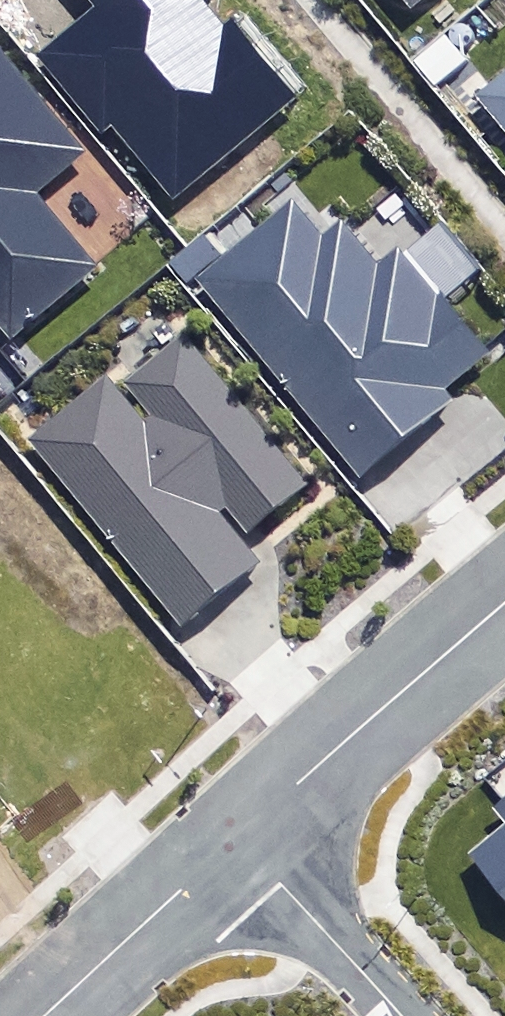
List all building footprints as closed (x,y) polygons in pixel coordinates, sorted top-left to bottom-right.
[(172,197),(304,91),(242,13),(225,27),(203,0),(94,0),(99,6),(41,52),(104,130),(113,123),(172,197)] [(419,9),(430,0),(412,0),(419,9)] [(0,47),(0,325),(17,346),(105,273),(44,200),(93,160),(0,47)] [(491,106),(504,123),(504,95),(491,106)] [(337,249),(307,214),(214,293),(376,485),(464,411),(454,400),(500,362),(413,260),(392,277),(356,234),(337,249)] [(101,373),(28,432),(181,620),(257,558),(213,503),(225,493),(251,525),(306,480),(184,330),(122,380),(149,413),(140,421),(101,373)] [(495,808),(504,820),(504,800),(495,808)] [(471,854),(504,894),(504,825),(471,854)]
